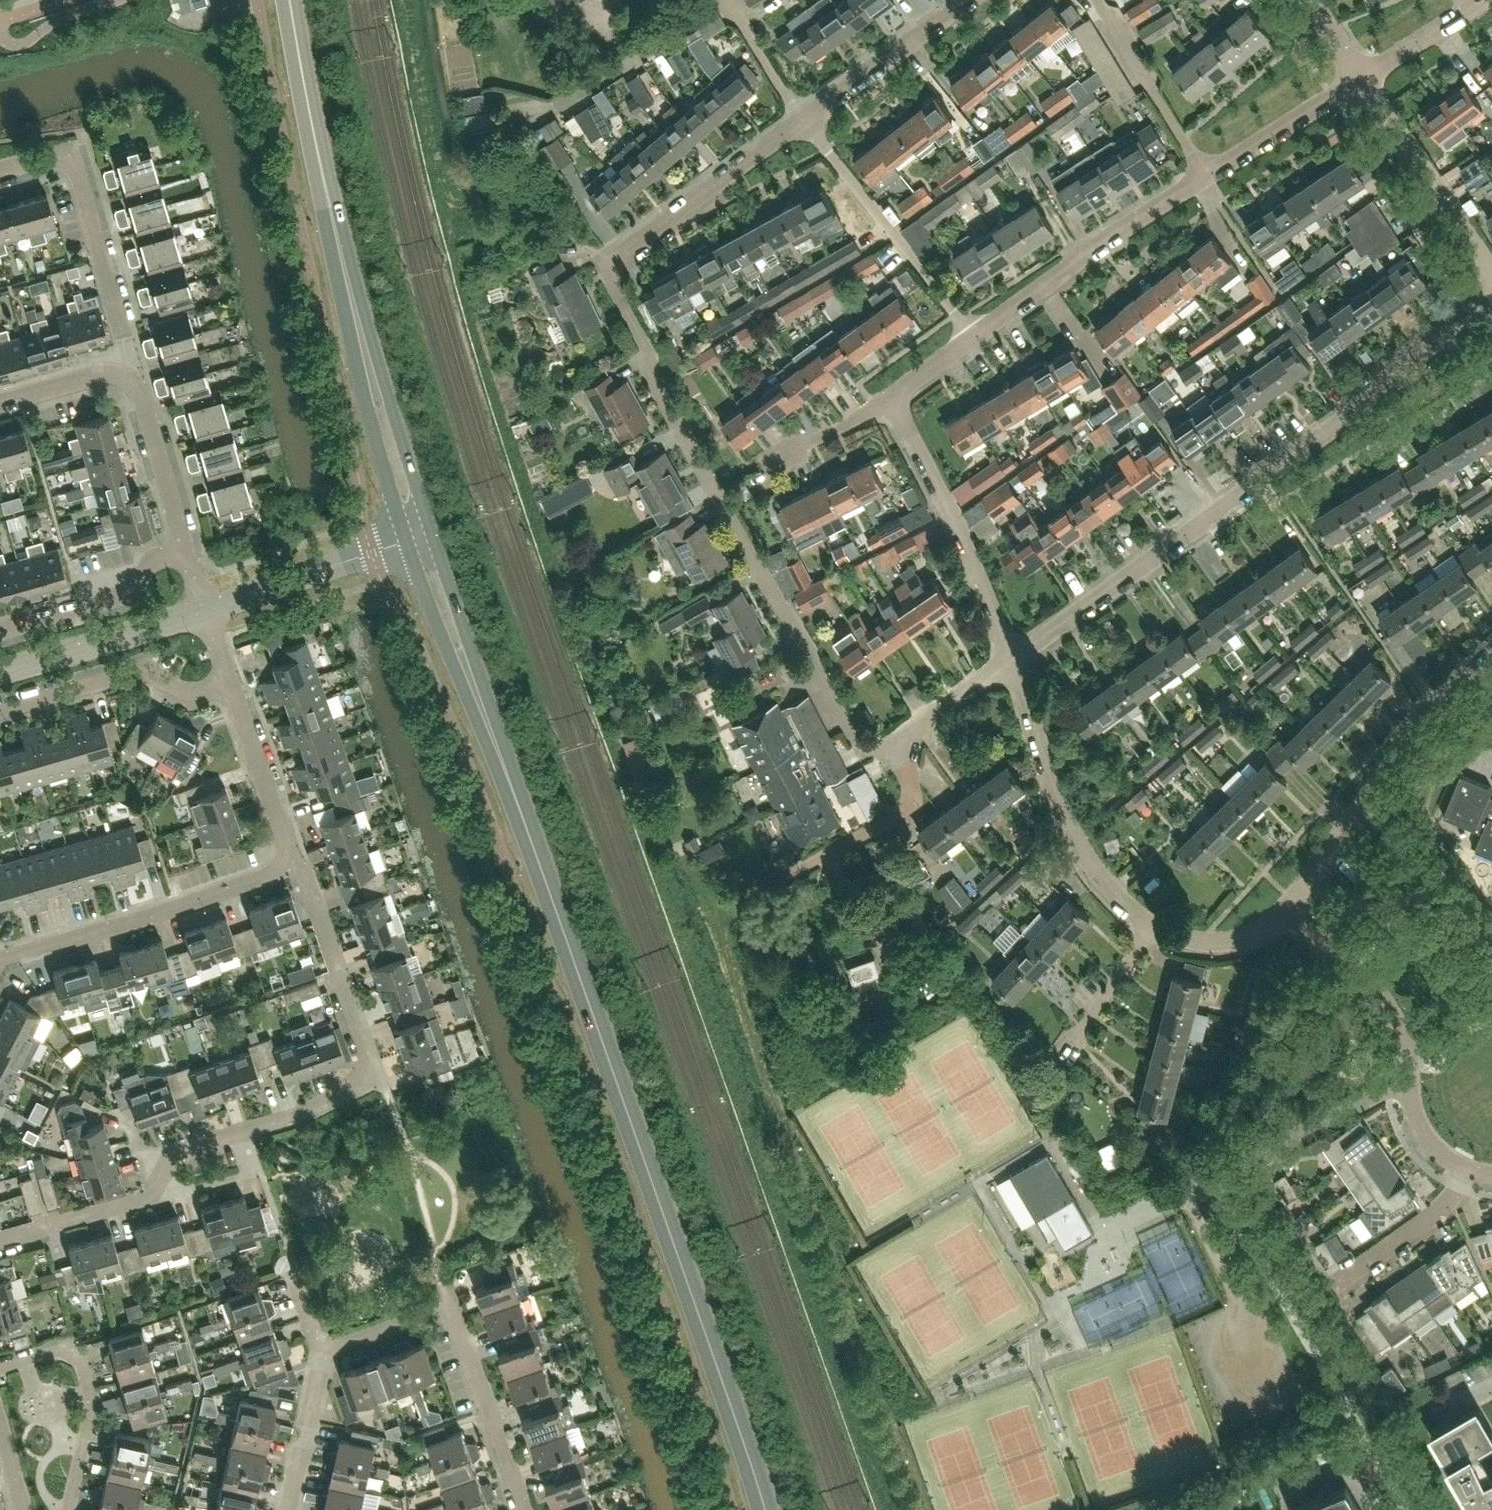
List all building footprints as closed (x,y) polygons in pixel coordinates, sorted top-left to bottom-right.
[(575,0),(551,0),(558,10),(575,0)] [(838,4),(835,0),(820,0),(819,0),(809,7),(816,16),(834,42),(854,27),(838,4)] [(865,0),(844,0),(838,4),(854,27),(874,13),(865,0)] [(874,13),(893,0),(865,0),(874,13)] [(1153,11),(1147,0),(1143,0),(1128,9),(1136,22),(1153,11)] [(1153,11),(1163,6),(1159,0),(1147,0),(1153,11)] [(1049,40),(1082,14),(1072,2),(1060,12),(1052,2),(1032,18),(1049,40)] [(834,42),(816,16),(809,7),(800,14),(809,26),(798,33),(794,27),(780,37),(794,56),(806,47),(807,49),(808,48),(814,57),(834,42)] [(1269,34),(1247,7),(1228,23),(1250,50),(1269,34)] [(1172,10),(1162,16),(1170,27),(1179,22),(1172,10)] [(1148,41),(1170,27),(1162,16),(1140,29),(1148,41)] [(1021,46),(1029,56),(1039,48),(1050,61),(1059,53),(1049,40),(1032,18),(1012,34),(1021,46)] [(1098,30),(1097,28),(1091,18),(1073,29),(1080,41),(1098,30)] [(1250,50),(1228,23),(1210,39),(1232,65),(1235,69),(1247,60),(1243,55),(1250,50)] [(689,42),(702,34),(698,28),(685,36),(689,42)] [(1193,35),(1202,46),(1191,54),(1213,80),(1232,65),(1210,39),(1201,28),(1193,35)] [(1088,53),(1106,43),(1098,30),(1080,41),(1088,53)] [(719,60),(705,38),(702,34),(689,42),(707,71),(707,70),(719,60)] [(1021,46),(1012,34),(992,50),(1009,71),(1029,56),(1021,46)] [(1114,55),(1106,43),(1088,53),(1096,66),(1114,55)] [(1191,54),(1186,48),(1167,64),(1194,96),(1213,80),(1191,54)] [(669,55),(678,71),(685,82),(694,76),(687,66),(688,65),(678,49),(669,55)] [(1009,71),(992,50),(972,66),(989,87),(995,95),(1005,87),(1003,85),(1013,77),(1009,71)] [(1121,67),(1114,55),(1096,66),(1098,69),(1104,78),(1121,67)] [(725,65),(720,59),(719,60),(707,70),(713,76),(718,83),(736,103),(755,87),(737,67),(736,67),(730,60),(725,65)] [(989,87),(972,66),(952,82),(969,103),(979,96),(985,103),(995,95),(989,87)] [(1129,80),(1121,67),(1104,78),(1105,80),(1111,91),(1129,80)] [(1098,69),(1082,80),(1090,91),(1105,80),(1104,78),(1098,69)] [(676,87),(685,82),(678,71),(669,77),(676,87)] [(627,81),(637,97),(643,108),(655,101),(638,75),(627,81)] [(718,83),(713,76),(694,92),(700,99),(718,119),(736,103),(718,83)] [(1119,103),(1136,93),(1137,92),(1129,80),(1111,91),(1119,103)] [(1483,107),(1465,83),(1444,98),(1462,122),(1483,107)] [(1066,85),(1058,91),(1067,103),(1075,97),(1066,85)] [(1093,89),(1084,95),(1091,106),(1095,103),(1100,99),(1093,89)] [(1050,114),(1067,103),(1058,91),(1042,102),(1050,114)] [(718,119),(700,99),(694,92),(685,100),(690,107),(682,114),(699,135),(718,119)] [(484,94),(462,97),(467,129),(490,125),(485,94),(484,94)] [(954,116),(937,94),(916,110),(933,132),(942,142),(955,131),(947,121),(954,116)] [(1083,112),(1091,106),(1084,95),(1076,101),(1083,112)] [(635,113),(643,108),(637,97),(629,102),(635,113)] [(1462,122),(1444,98),(1423,113),(1441,138),(1462,122)] [(597,101),(587,107),(603,133),(612,127),(605,117),(606,116),(597,101)] [(699,135),(682,114),(673,104),(663,113),(672,123),(664,130),(681,150),(699,135)] [(592,140),(603,133),(587,107),(575,114),(592,140)] [(933,132),(916,110),(896,126),(913,148),(933,132)] [(1025,114),(1017,120),(1024,133),(1033,126),(1025,114)] [(562,129),(555,118),(541,127),(548,138),(562,129)] [(575,118),(565,123),(573,141),(584,136),(575,118)] [(1064,131),(1057,119),(1048,126),(1055,137),(1064,131)] [(1013,141),(1024,133),(1017,120),(1004,129),(1013,141)] [(1135,128),(1114,141),(1119,149),(1137,178),(1158,164),(1150,152),(1164,144),(1151,123),(1137,132),(1135,128)] [(681,150),(664,130),(660,126),(649,135),(644,129),(637,136),(663,166),(681,150)] [(913,148),(896,126),(876,142),(893,164),(894,163),(913,148)] [(993,130),(984,137),(996,152),(1005,146),(993,130)] [(573,159),(558,136),(547,143),(562,166),(573,159)] [(663,166),(637,136),(627,143),(636,154),(627,161),(645,182),(663,166)] [(985,160),(996,152),(984,137),(974,144),(985,160)] [(1119,149),(1114,141),(1113,139),(1092,151),(1117,191),(1137,178),(1119,149)] [(1044,165),(1029,141),(1018,147),(1033,172),(1044,165)] [(893,164),(876,142),(856,158),(880,189),(901,173),(894,163),(893,164)] [(154,164),(148,144),(114,154),(120,174),(154,164)] [(1031,169),(1018,149),(1007,155),(1020,176),(1031,169)] [(618,151),(609,159),(618,169),(609,177),(626,198),(645,182),(627,161),(618,151)] [(1083,157),(1072,164),(1097,203),(1117,191),(1092,151),(1083,157)] [(1465,179),(1465,180),(1484,167),(1490,163),(1483,153),(1461,167),(1468,177),(1465,179)] [(967,155),(958,161),(967,174),(975,167),(967,155)] [(1344,195),(1375,174),(1364,158),(1354,165),(1349,156),(1328,170),(1344,195)] [(939,175),(947,187),(967,174),(958,161),(939,175)] [(160,184),(154,164),(120,174),(126,194),(160,184)] [(994,164),(986,170),(993,182),(1002,176),(994,164)] [(1076,217),(1097,203),(1072,164),(1051,178),(1076,217)] [(115,176),(112,167),(104,169),(102,172),(104,179),(115,176)] [(1484,167),(1465,180),(1472,190),(1482,184),(1488,193),(1490,192),(1491,195),(1491,178),(1484,167)] [(985,188),(993,182),(986,170),(977,176),(985,188)] [(1344,195),(1328,170),(1307,184),(1324,208),(1344,195)] [(626,198),(609,177),(603,171),(584,187),(608,214),(626,198)] [(117,184),(115,176),(104,179),(106,185),(109,187),(117,184)] [(941,183),(933,189),(937,195),(945,189),(941,183)] [(165,204),(160,184),(126,194),(131,214),(165,204)] [(1331,220),(1324,208),(1307,184),(1287,198),(1303,222),(1315,214),(1323,226),(1331,220)] [(925,185),(916,191),(925,204),(934,197),(925,185)] [(837,210),(824,187),(802,198),(815,222),(837,210)] [(907,216),(925,204),(916,191),(899,203),(907,216)] [(955,192),(947,198),(955,209),(963,203),(955,192)] [(56,226),(47,193),(26,199),(39,243),(47,240),(43,230),(56,226)] [(191,213),(188,202),(178,205),(175,194),(164,197),(169,219),(191,213)] [(820,230),(815,222),(802,198),(781,210),(789,226),(794,234),(798,242),(810,235),(815,245),(825,240),(820,230)] [(929,227),(955,209),(947,198),(921,215),(929,227)] [(1303,222),(1287,198),(1267,211),(1283,236),(1303,222)] [(1353,227),(1380,208),(1374,198),(1370,202),(1347,218),(1353,227)] [(39,243),(26,199),(7,205),(16,238),(27,234),(30,245),(39,243)] [(1054,231),(1036,202),(1015,215),(1033,244),(1054,231)] [(171,224),(165,204),(131,214),(137,233),(171,224)] [(7,205),(0,207),(0,254),(7,252),(4,241),(16,238),(7,205)] [(126,215),(124,206),(115,209),(114,211),(116,218),(126,215)] [(1353,241),(1386,216),(1380,208),(1353,227),(1347,231),(1353,241)] [(789,226),(781,210),(760,222),(773,245),(794,234),(789,226)] [(1267,211),(1246,226),(1266,256),(1288,242),(1283,236),(1267,211)] [(129,224),(126,215),(116,218),(118,224),(120,226),(129,224)] [(1033,244),(1015,215),(995,228),(1013,257),(1033,244)] [(200,219),(174,228),(177,240),(203,231),(200,219)] [(1371,248),(1395,230),(1388,221),(1365,238),(1371,248)] [(773,245),(760,222),(739,233),(751,257),(762,251),(771,265),(780,259),(773,245)] [(176,243),(171,224),(137,233),(143,253),(176,243)] [(1013,257),(995,228),(974,241),(993,270),(1013,257)] [(1378,256),(1401,239),(1395,230),(1371,248),(1368,250),(1374,259),(1378,256)] [(958,239),(964,248),(953,254),(963,268),(960,270),(959,274),(964,281),(968,282),(970,280),(972,283),(993,270),(974,241),(969,232),(958,239)] [(759,270),(751,257),(739,233),(717,245),(730,268),(741,262),(748,276),(759,270)] [(1240,271),(1212,236),(1192,252),(1211,275),(1220,287),(1240,271)] [(1371,248),(1365,238),(1356,245),(1362,254),(1368,250),(1371,248)] [(717,245),(714,239),(694,251),(696,256),(709,280),(720,274),(727,288),(738,282),(730,268),(717,245)] [(838,265),(861,251),(854,240),(831,254),(838,265)] [(1329,242),(1320,248),(1327,259),(1336,252),(1329,242)] [(182,263),(176,243),(143,253),(148,273),(182,263)] [(1427,280),(1417,266),(1424,261),(1412,243),(1403,249),(1409,257),(1390,272),(1407,295),(1427,280)] [(137,254),(135,245),(126,248),(125,251),(127,257),(137,254)] [(1319,264),(1327,259),(1320,248),(1312,254),(1319,264)] [(1211,275),(1192,252),(1173,267),(1192,291),(1211,275)] [(140,263),(137,254),(127,257),(129,264),(131,265),(140,263)] [(856,279),(879,266),(872,254),(849,267),(856,279)] [(709,280),(696,256),(675,268),(688,291),(699,285),(706,299),(717,293),(709,280)] [(1378,256),(1374,259),(1381,269),(1386,266),(1378,256)] [(43,258),(34,260),(37,271),(46,268),(43,258)] [(1306,276),(1320,269),(1314,258),(1300,265),(1306,276)] [(820,260),(810,265),(817,277),(826,271),(820,260)] [(601,321),(590,299),(588,300),(574,272),(567,275),(560,261),(547,267),(537,272),(533,274),(540,289),(546,287),(569,336),(601,321)] [(544,261),(534,266),(537,272),(547,267),(544,261)] [(188,283),(182,263),(148,273),(154,292),(188,283)] [(1293,284),(1279,263),(1268,270),(1282,291),(1293,284)] [(1335,263),(1327,269),(1334,280),(1343,273),(1335,263)] [(807,282),(817,277),(810,265),(801,271),(807,282)] [(76,266),(67,268),(70,278),(78,276),(76,266)] [(1192,291),(1173,267),(1154,283),(1173,306),(1177,312),(1197,297),(1192,291)] [(688,291),(675,268),(653,279),(659,290),(648,296),(660,317),(671,311),(674,317),(696,305),(688,291)] [(1326,286),(1334,280),(1327,269),(1318,275),(1326,286)] [(1407,295),(1390,272),(1370,286),(1387,310),(1407,295)] [(1276,296),(1260,273),(1248,281),(1264,304),(1276,296)] [(837,274),(829,279),(836,291),(844,286),(837,274)] [(1221,289),(1234,305),(1250,294),(1237,277),(1221,289)] [(769,290),(775,301),(795,289),(789,278),(779,284),(769,290)] [(827,296),(836,291),(829,279),(820,284),(827,296)] [(193,302),(188,283),(154,292),(160,313),(193,302)] [(1173,306),(1154,283),(1135,298),(1153,322),(1173,306)] [(149,293),(146,284),(137,287),(136,290),(138,296),(149,293)] [(1387,310),(1370,286),(1350,301),(1367,325),(1387,310)] [(73,292),(74,299),(87,342),(107,336),(98,304),(95,294),(83,297),(81,290),(73,292)] [(766,306),(775,301),(769,290),(748,301),(755,312),(766,306)] [(151,302),(149,293),(138,296),(140,303),(143,304),(151,302)] [(914,315),(898,294),(879,308),(895,329),(914,315)] [(1302,315),(1289,296),(1279,304),(1292,323),(1302,315)] [(796,298),(787,303),(794,315),(803,310),(796,298)] [(1135,298),(1115,314),(1134,337),(1138,342),(1146,335),(1143,330),(1153,322),(1135,298)] [(87,342),(74,299),(66,301),(69,312),(57,315),(59,325),(60,324),(67,348),(68,347),(87,342)] [(1347,339),(1330,316),(1318,300),(1310,306),(1321,322),(1309,330),(1326,354),(1347,339)] [(754,313),(755,312),(748,301),(728,313),(734,324),(754,313)] [(1367,325),(1350,301),(1330,316),(1347,339),(1367,325)] [(786,320),(794,315),(787,303),(779,308),(786,320)] [(34,307),(26,310),(30,322),(38,319),(34,307)] [(895,329),(879,308),(860,322),(875,344),(895,329)] [(1244,318),(1237,308),(1226,315),(1233,326),(1244,318)] [(193,333),(187,313),(153,322),(159,343),(193,333)] [(725,330),(734,324),(728,313),(719,318),(725,330)] [(1134,337),(1115,314),(1096,329),(1115,353),(1134,337)] [(60,324),(59,325),(49,328),(46,317),(38,319),(50,363),(71,357),(68,347),(67,348),(60,324)] [(50,363),(38,319),(30,322),(33,332),(21,336),(31,368),(50,363)] [(875,344),(860,322),(840,336),(856,358),(875,344)] [(754,323),(745,328),(752,340),(761,335),(754,323)] [(791,349),(806,339),(794,323),(780,333),(791,349)] [(1311,351),(1294,327),(1266,347),(1290,381),(1310,366),(1303,356),(1311,351)] [(21,336),(10,339),(7,328),(0,330),(0,336),(11,374),(31,368),(21,336)] [(744,345),(752,340),(745,328),(737,333),(744,345)] [(1208,328),(1197,335),(1205,346),(1215,338),(1208,328)] [(1238,332),(1229,339),(1236,349),(1239,354),(1248,347),(1238,332)] [(199,353),(193,333),(159,343),(165,362),(199,353)] [(682,359),(669,335),(658,341),(671,365),(682,359)] [(1193,353),(1205,346),(1197,335),(1186,343),(1193,353)] [(0,336),(0,377),(11,374),(0,336)] [(154,344),(152,336),(143,338),(142,341),(143,347),(154,344)] [(856,358),(840,336),(821,350),(837,372),(856,358)] [(1228,355),(1236,349),(1229,339),(1220,345),(1228,355)] [(157,353),(154,344),(143,347),(145,354),(148,356),(157,353)] [(712,347),(704,352),(711,364),(719,359),(712,347)] [(1103,383),(1087,356),(1082,359),(1074,347),(1052,360),(1068,385),(1080,378),(1088,392),(1103,383)] [(1290,381),(1266,347),(1256,354),(1263,364),(1253,371),(1270,395),(1290,381)] [(837,372),(821,350),(802,364),(817,386),(837,372)] [(702,369),(711,364),(704,352),(695,357),(702,369)] [(204,373),(199,353),(165,362),(170,382),(204,373)] [(1175,366),(1167,356),(1156,364),(1164,374),(1175,366)] [(1068,385),(1052,360),(1045,365),(1042,360),(1029,368),(1031,373),(1047,398),(1068,385)] [(1197,361),(1188,367),(1196,377),(1205,371),(1197,361)] [(798,400),(817,386),(802,364),(789,373),(784,366),(777,371),(782,379),(798,400)] [(1187,383),(1196,377),(1188,367),(1180,373),(1187,383)] [(556,373),(554,378),(556,384),(561,385),(566,384),(568,380),(567,373),(562,371),(556,373)] [(1250,410),(1270,395),(1253,371),(1233,386),(1250,410)] [(1126,372),(1114,380),(1130,402),(1141,394),(1126,372)] [(210,393),(210,391),(204,373),(170,382),(176,403),(186,400),(210,393)] [(1047,398),(1031,373),(1010,385),(1026,411),(1047,398)] [(1250,410),(1233,386),(1224,373),(1214,380),(1223,393),(1213,400),(1230,424),(1250,410)] [(649,423),(625,381),(616,386),(610,374),(586,388),(606,425),(609,423),(619,439),(649,423)] [(153,380),(155,387),(166,384),(163,375),(154,377),(153,380)] [(798,400),(782,379),(763,393),(778,414),(798,400)] [(1119,410),(1130,402),(1114,380),(1103,387),(1119,410)] [(168,393),(166,384),(155,387),(157,393),(160,395),(168,393)] [(778,414),(763,393),(756,384),(737,398),(743,407),(759,428),(778,414)] [(1026,411),(1010,385),(989,398),(1005,423),(1026,411)] [(225,410),(219,389),(210,391),(210,393),(186,400),(191,420),(225,410)] [(1164,412),(1151,393),(1140,401),(1153,420),(1164,412)] [(1005,423),(989,398),(968,411),(984,436),(1005,423)] [(1230,424),(1213,400),(1192,415),(1210,439),(1230,424)] [(759,428),(743,407),(722,422),(738,444),(759,428)] [(1482,414),(1491,430),(1491,408),(1482,414)] [(231,430),(225,410),(191,420),(197,439),(231,430)] [(984,436),(968,411),(947,424),(962,449),(984,436)] [(1088,420),(1083,411),(1072,419),(1077,427),(1088,420)] [(174,417),(175,423),(186,420),(184,412),(175,414),(174,417)] [(1288,431),(1303,424),(1297,412),(1283,419),(1288,431)] [(113,434),(108,414),(75,424),(78,436),(68,439),(70,447),(113,434)] [(1482,414),(1461,426),(1477,452),(1491,443),(1491,430),(1482,414)] [(1210,439),(1192,415),(1172,430),(1189,454),(1210,439)] [(189,429),(186,420),(175,423),(177,430),(180,432),(189,429)] [(536,420),(529,424),(536,436),(542,432),(536,420)] [(1080,431),(1075,434),(1078,439),(1090,431),(1094,428),(1088,420),(1077,427),(1080,431)] [(1106,420),(1098,425),(1106,437),(1114,431),(1106,420)] [(1098,442),(1106,437),(1098,425),(1094,428),(1090,431),(1098,442)] [(1477,452),(1461,426),(1441,439),(1456,465),(1477,452)] [(32,461),(23,428),(3,434),(15,477),(23,475),(20,465),(32,461)] [(1051,428),(1041,435),(1046,444),(1057,436),(1051,428)] [(236,449),(231,430),(197,439),(202,459),(236,449)] [(3,434),(0,435),(0,470),(4,469),(7,480),(15,477),(3,434)] [(119,453),(113,434),(70,447),(73,455),(83,452),(86,463),(119,453)] [(1035,452),(1046,444),(1041,435),(1029,443),(1035,452)] [(1069,438),(1057,447),(1065,458),(1077,450),(1069,438)] [(1161,438),(1145,450),(1140,443),(1130,450),(1124,442),(1114,449),(1127,465),(1142,487),(1145,492),(1155,485),(1152,481),(1162,474),(1160,471),(1176,459),(1161,438)] [(1456,465),(1441,439),(1419,452),(1424,460),(1435,477),(1456,465)] [(70,447),(40,455),(42,464),(73,455),(70,447)] [(1056,464),(1065,458),(1057,447),(1049,453),(1056,464)] [(242,469),(236,449),(202,459),(208,478),(242,469)] [(185,456),(187,463),(198,459),(195,451),(186,453),(185,456)] [(687,493),(665,452),(639,466),(633,454),(606,469),(618,492),(637,482),(653,512),(687,493)] [(124,473),(119,453),(86,463),(90,475),(79,478),(81,485),(124,473)] [(1011,456),(1000,463),(1006,472),(1017,464),(1011,456)] [(200,468),(198,459),(187,463),(189,469),(191,471),(200,468)] [(1006,472),(1000,463),(997,459),(970,478),(979,491),(1006,472)] [(1424,460),(1414,467),(1427,488),(1438,482),(1424,460)] [(873,494),(885,488),(872,461),(849,472),(862,499),(870,514),(880,509),(873,494)] [(1037,461),(1019,473),(1027,485),(1045,472),(1037,461)] [(1124,501),(1142,487),(1127,465),(1108,479),(1124,501)] [(1414,490),(1404,473),(1399,465),(1378,477),(1394,503),(1414,490)] [(1427,488),(1414,467),(1404,473),(1414,490),(1417,494),(1427,488)] [(248,488),(242,469),(208,478),(214,498),(248,488)] [(840,510),(862,499),(849,472),(827,483),(840,510)] [(130,492),(124,473),(81,485),(84,495),(94,492),(98,504),(107,502),(107,499),(130,492)] [(15,477),(7,480),(10,492),(19,490),(15,477)] [(1394,503),(1378,477),(1357,490),(1373,516),(1394,503)] [(1124,501),(1108,479),(1089,493),(1105,515),(1124,501)] [(1007,481),(999,487),(1012,506),(1020,500),(1007,481)] [(1482,481),(1470,488),(1476,497),(1488,489),(1482,481)] [(847,524),(840,510),(827,483),(805,494),(825,535),(847,524)] [(81,485),(65,490),(68,499),(84,495),(81,485)] [(914,485),(902,491),(909,508),(922,502),(914,485)] [(1009,508),(1012,506),(999,487),(984,498),(995,515),(1008,506),(1009,508)] [(253,508),(248,488),(214,498),(219,518),(253,508)] [(1464,505),(1476,497),(1470,488),(1458,496),(1464,505)] [(139,490),(130,492),(107,499),(107,502),(110,512),(100,515),(102,523),(145,510),(139,490)] [(196,495),(198,502),(209,499),(206,490),(197,493),(196,495)] [(1373,516),(1357,490),(1337,503),(1353,528),(1373,516)] [(558,491),(542,500),(551,516),(567,508),(558,491)] [(1105,515),(1089,493),(1070,506),(1086,528),(1105,515)] [(825,535),(805,494),(782,505),(784,509),(777,512),(795,550),(825,535)] [(1479,502),(1485,510),(1491,506),(1491,495),(1491,494),(1479,502)] [(211,507),(209,499),(198,502),(200,509),(203,510),(211,507)] [(1473,518),(1485,510),(1479,502),(1467,510),(1473,518)] [(1353,528),(1337,503),(1316,516),(1331,542),(1353,528)] [(1072,544),(1078,540),(1078,536),(1077,535),(1086,528),(1070,506),(1051,520),(1067,542),(1068,543),(1072,544)] [(151,531),(145,510),(102,523),(102,525),(70,534),(73,543),(98,536),(97,533),(115,528),(118,540),(151,531)] [(1067,542),(1051,520),(1042,527),(1031,512),(1022,518),(1048,555),(1067,542)] [(38,513),(27,516),(30,527),(37,525),(40,521),(38,513)] [(1458,513),(1448,520),(1454,529),(1464,522),(1458,513)] [(697,579),(726,562),(704,523),(697,527),(690,514),(656,533),(677,572),(689,565),(697,579)] [(879,532),(883,541),(908,529),(901,515),(876,527),(879,532)] [(71,517),(59,521),(62,534),(75,530),(71,517)] [(1048,555),(1022,518),(1013,525),(1024,540),(1003,555),(1012,568),(1022,560),(1029,569),(1048,555)] [(33,543),(27,520),(23,521),(20,526),(29,556),(17,559),(27,592),(46,586),(34,543),(33,543)] [(1011,535),(999,520),(983,534),(994,548),(1011,535)] [(1421,521),(1409,529),(1414,537),(1426,529),(1421,521)] [(1403,545),(1414,537),(1409,529),(1397,536),(1403,545)] [(872,547),(883,541),(879,532),(867,538),(872,547)] [(1430,534),(1418,542),(1423,551),(1435,543),(1430,534)] [(887,548),(893,560),(919,546),(913,535),(887,548)] [(1480,547),(1491,564),(1491,566),(1491,539),(1480,547)] [(67,580),(57,547),(45,551),(42,540),(34,543),(46,586),(67,580)] [(1412,558),(1423,551),(1418,542),(1406,550),(1412,558)] [(1491,564),(1480,547),(1477,543),(1467,550),(1481,571),(1491,564)] [(1318,570),(1300,546),(1280,561),(1298,585),(1318,570)] [(1380,547),(1368,555),(1374,564),(1386,556),(1380,547)] [(893,560),(887,548),(879,553),(885,565),(890,562),(893,560)] [(851,558),(846,549),(835,555),(839,564),(851,558)] [(1481,571),(1467,550),(1456,557),(1459,561),(1471,578),(1481,571)] [(17,559),(5,562),(2,552),(0,552),(0,573),(7,597),(27,592),(17,559)] [(1362,572),(1374,564),(1368,555),(1357,563),(1362,572)] [(787,564),(800,589),(813,582),(800,557),(787,564)] [(873,571),(866,559),(858,564),(864,576),(873,571)] [(1298,585),(1280,561),(1260,575),(1278,599),(1298,585)] [(1389,561),(1377,569),(1383,577),(1395,569),(1389,561)] [(1477,585),(1471,578),(1459,561),(1440,575),(1457,599),(1477,585)] [(953,604),(935,578),(926,584),(912,564),(901,571),(908,581),(933,618),(953,604)] [(1371,585),(1383,577),(1377,569),(1366,577),(1371,585)] [(831,573),(823,577),(830,589),(838,585),(831,573)] [(1278,599),(1260,575),(1241,589),(1258,613),(1278,599)] [(1457,599),(1440,575),(1420,588),(1437,613),(1457,599)] [(823,578),(798,590),(807,608),(832,595),(823,578)] [(933,618),(908,581),(897,588),(904,598),(895,604),(914,631),(933,618)] [(1437,613),(1420,588),(1400,602),(1417,626),(1437,613)] [(1258,613),(1241,589),(1221,603),(1239,627),(1258,613)] [(758,649),(753,639),(765,632),(742,590),(715,605),(717,609),(714,611),(705,595),(682,608),(691,624),(706,615),(710,622),(721,616),(729,630),(713,638),(725,660),(713,667),(716,671),(721,669),(727,681),(742,673),(736,661),(758,649)] [(914,631),(895,604),(889,595),(879,602),(885,610),(876,617),(895,644),(914,631)] [(1334,619),(1345,610),(1339,602),(1328,611),(1334,619)] [(1417,626),(1400,602),(1379,617),(1396,641),(1417,626)] [(1239,627),(1221,603),(1201,618),(1207,625),(1219,642),(1239,627)] [(682,610),(671,616),(676,626),(688,619),(682,610)] [(876,658),(895,644),(876,617),(867,623),(859,612),(849,619),(855,628),(876,658)] [(849,619),(829,632),(856,671),(876,658),(855,628),(849,619)] [(327,623),(322,625),(326,636),(331,634),(327,623)] [(1313,624),(1302,633),(1309,641),(1320,632),(1313,624)] [(1207,625),(1197,632),(1212,653),(1222,646),(1207,625)] [(1330,630),(1319,639),(1326,647),(1337,638),(1330,630)] [(1199,656),(1187,639),(1182,632),(1162,646),(1179,670),(1199,656)] [(1212,653),(1197,632),(1187,639),(1199,656),(1202,660),(1212,653)] [(1298,650),(1309,641),(1302,633),(1291,642),(1298,650)] [(1315,656),(1326,647),(1319,639),(1308,649),(1315,656)] [(265,693),(317,674),(306,641),(270,653),(274,665),(272,665),(276,677),(261,682),(265,693)] [(1179,670),(1162,646),(1142,660),(1160,684),(1179,670)] [(1276,655),(1265,664),(1272,672),(1283,663),(1276,655)] [(1392,680),(1372,658),(1354,676),(1374,697),(1392,680)] [(1160,684),(1142,660),(1123,674),(1140,698),(1160,684)] [(1293,662),(1282,671),(1289,679),(1300,669),(1293,662)] [(1261,681),(1272,672),(1265,664),(1254,673),(1261,681)] [(1278,688),(1289,679),(1282,671),(1271,680),(1278,688)] [(325,696),(317,674),(265,693),(269,704),(284,698),(288,709),(325,696)] [(1140,698),(1123,674),(1103,688),(1121,712),(1140,698)] [(1374,697),(1354,676),(1336,693),(1357,714),(1374,697)] [(918,684),(912,688),(919,698),(925,694),(918,684)] [(1086,738),(1121,712),(1103,688),(1083,703),(1088,711),(1074,721),(1086,738)] [(657,718),(685,705),(679,691),(651,704),(657,718)] [(1251,710),(1262,701),(1256,693),(1245,702),(1251,710)] [(1357,714),(1336,693),(1319,710),(1340,731),(1357,714)] [(333,717),(325,696),(288,709),(292,720),(277,725),(280,736),(333,717)] [(836,746),(811,696),(783,711),(779,703),(734,726),(759,774),(804,751),(809,760),(836,746)] [(1223,713),(1234,704),(1228,696),(1217,705),(1223,713)] [(1340,731),(1319,710),(1302,727),(1322,748),(1340,731)] [(109,746),(120,743),(113,718),(101,722),(101,723),(90,726),(86,711),(75,714),(91,767),(113,761),(109,746)] [(158,757),(177,723),(157,711),(148,727),(138,721),(123,748),(135,754),(139,746),(158,757)] [(91,767),(75,714),(64,717),(69,733),(58,736),(69,774),(91,767)] [(340,739),(333,717),(280,736),(284,746),(299,741),(303,752),(340,739)] [(1201,718),(1190,727),(1196,735),(1207,726),(1201,718)] [(200,756),(189,750),(198,734),(177,723),(158,757),(178,768),(174,776),(185,782),(200,756)] [(69,774),(58,736),(47,739),(42,724),(31,727),(47,780),(69,774)] [(1219,724),(1208,733),(1214,741),(1225,732),(1219,724)] [(47,780),(31,727),(20,730),(25,745),(14,749),(25,786),(47,780)] [(1186,744),(1196,735),(1190,727),(1179,737),(1186,744)] [(1322,748),(1302,727),(1284,744),(1298,758),(1305,765),(1322,748)] [(1203,750),(1214,741),(1208,733),(1197,743),(1203,750)] [(348,760),(340,739),(303,752),(307,763),(292,768),(296,779),(348,760)] [(1298,758),(1284,744),(1280,740),(1272,748),(1289,767),(1298,758)] [(14,749),(3,752),(0,742),(0,784),(3,793),(25,786),(14,749)] [(823,788),(851,773),(836,746),(809,760),(804,751),(759,774),(778,811),(823,788)] [(1289,767),(1272,748),(1262,757),(1266,761),(1280,775),(1281,775),(1289,767)] [(1164,749),(1153,758),(1160,766),(1171,757),(1164,749)] [(645,753),(631,758),(639,781),(653,776),(645,753)] [(1182,756),(1171,765),(1177,772),(1188,763),(1182,756)] [(1149,775),(1160,766),(1153,758),(1142,767),(1149,775)] [(360,794),(348,760),(296,779),(299,789),(314,784),(318,796),(332,791),(336,802),(360,794)] [(1280,775),(1266,761),(1249,778),(1270,799),(1288,782),(1281,775),(1280,775)] [(1026,787),(1008,764),(987,779),(1005,803),(1026,787)] [(1166,781),(1177,772),(1171,765),(1160,774),(1166,781)] [(869,817),(885,808),(865,771),(835,787),(843,803),(857,796),(869,817)] [(1491,856),(1491,797),(1489,796),(1491,788),(1491,787),(1461,774),(1444,815),(1475,828),(1476,826),(1484,829),(1475,849),(1491,856)] [(1270,799),(1249,778),(1232,795),(1253,816),(1270,799)] [(1005,803),(987,779),(965,796),(983,820),(1005,803)] [(233,809),(225,787),(208,793),(204,782),(176,792),(180,804),(188,801),(196,822),(233,809)] [(1144,800),(1151,795),(1144,787),(1133,796),(1139,804),(1144,800)] [(841,823),(823,788),(778,811),(796,846),(841,823)] [(367,794),(356,798),(360,808),(370,804),(367,794)] [(1253,816),(1232,795),(1215,812),(1236,833),(1253,816)] [(983,820),(965,796),(943,813),(960,836),(983,820)] [(361,831),(354,811),(360,809),(360,808),(356,798),(356,797),(332,806),(336,817),(321,823),(328,843),(361,831)] [(1139,804),(1138,805),(1141,808),(1147,803),(1144,800),(1139,804)] [(752,804),(744,808),(750,820),(762,815),(758,807),(752,804)] [(224,838),(241,832),(233,809),(196,822),(203,844),(195,847),(200,859),(228,849),(224,838)] [(1236,833),(1215,812),(1197,828),(1218,850),(1236,833)] [(966,844),(960,836),(943,813),(920,830),(943,862),(966,844)] [(136,882),(132,866),(142,863),(143,865),(155,861),(148,837),(137,840),(133,825),(110,831),(125,885),(136,882)] [(1218,850),(1197,828),(1180,846),(1200,867),(1218,850)] [(1029,839),(1036,846),(1047,836),(1040,829),(1035,834),(1029,839)] [(125,885),(110,831),(88,838),(99,876),(110,873),(114,888),(125,885)] [(368,850),(361,831),(328,843),(335,862),(368,850)] [(99,876),(88,838),(66,844),(81,897),(92,894),(88,879),(99,876)] [(1031,851),(1036,846),(1029,839),(1018,849),(1025,856),(1031,851)] [(81,897),(66,844),(44,850),(55,888),(66,885),(70,901),(81,897)] [(701,849),(706,859),(716,854),(710,844),(701,849)] [(319,846),(307,850),(311,860),(322,856),(319,846)] [(55,888),(44,850),(22,857),(37,910),(49,907),(44,891),(55,888)] [(375,870),(368,850),(335,862),(342,882),(357,877),(361,888),(385,879),(381,868),(375,870)] [(1178,854),(1173,865),(1185,870),(1190,859),(1178,854)] [(22,857),(0,863),(0,864),(11,901),(22,898),(27,913),(37,910),(22,857)] [(921,858),(907,866),(913,877),(927,869),(921,858)] [(0,864),(0,904),(11,901),(0,864)] [(988,874),(994,883),(1004,874),(997,866),(988,874)] [(1018,868),(1007,878),(1015,885),(1025,875),(1018,868)] [(983,892),(994,883),(988,874),(976,884),(983,892)] [(972,898),(955,876),(938,889),(955,912),(972,898)] [(1004,895),(1015,885),(1007,878),(997,887),(1004,895)] [(357,924),(396,911),(385,879),(361,888),(365,899),(350,904),(357,924)] [(305,934),(291,895),(270,902),(284,941),(305,934)] [(1001,898),(994,904),(998,908),(1004,902),(1001,898)] [(1071,938),(1090,918),(1069,898),(1050,918),(1071,938)] [(284,941),(270,902),(248,910),(254,925),(243,929),(251,953),(263,949),(284,941)] [(923,916),(916,904),(895,917),(902,928),(923,916)] [(978,905),(968,915),(975,923),(985,913),(978,905)] [(945,908),(935,914),(939,921),(945,917),(949,915),(945,908)] [(403,930),(396,911),(357,924),(364,945),(379,939),(383,950),(407,942),(403,930)] [(965,933),(975,923),(968,915),(958,925),(965,933)] [(909,940),(930,928),(923,916),(902,928),(909,940)] [(251,953),(243,929),(232,933),(226,917),(205,925),(217,958),(238,951),(240,957),(251,953)] [(1053,958),(1071,938),(1050,918),(1031,938),(1053,958)] [(198,972),(196,966),(217,958),(205,925),(183,932),(189,948),(178,952),(186,976),(198,972)] [(916,952),(937,940),(930,928),(909,940),(916,952)] [(1053,958),(1031,938),(1023,930),(1004,950),(1012,958),(1034,978),(1053,958)] [(162,940),(140,946),(150,981),(152,987),(168,982),(172,994),(190,989),(185,976),(186,976),(178,952),(167,956),(162,940)] [(372,954),(376,965),(372,967),(379,987),(412,975),(422,972),(415,952),(411,953),(407,942),(383,950),(372,954)] [(111,968),(121,1004),(123,1010),(125,1019),(132,1017),(128,1002),(132,1000),(129,987),(150,981),(140,946),(119,953),(122,965),(111,968)] [(880,974),(875,959),(876,959),(876,958),(848,967),(849,968),(850,968),(855,983),(880,974)] [(1015,999),(1034,978),(1012,958),(994,978),(1015,999)] [(74,965),(84,1000),(86,1009),(108,1003),(110,1007),(117,1005),(120,1004),(121,1004),(111,968),(99,971),(96,959),(74,965)] [(311,963),(287,971),(291,983),(315,974),(311,963)] [(84,1000),(74,965),(52,972),(57,987),(39,992),(55,1014),(64,1011),(63,1006),(84,1000)] [(1058,1011),(1076,991),(1052,969),(1034,989),(1058,1011)] [(422,972),(412,975),(379,987),(386,1007),(401,1002),(405,1013),(433,1003),(422,972)] [(1196,1010),(1204,983),(1175,975),(1168,1002),(1196,1010)] [(297,1000),(321,991),(317,980),(293,989),(297,1000)] [(287,1003),(297,1000),(293,989),(283,992),(287,1003)] [(47,1018),(48,1016),(55,1014),(39,992),(30,995),(24,1006),(10,999),(0,1017),(0,1018),(31,1034),(40,1038),(42,1039),(51,1021),(47,1018)] [(1189,1037),(1196,1010),(1168,1002),(1161,1029),(1189,1037)] [(443,1035),(433,1003),(405,1013),(409,1024),(394,1030),(401,1050),(443,1035)] [(1260,1012),(1254,1025),(1263,1030),(1269,1017),(1260,1012)] [(203,1014),(194,1018),(199,1030),(208,1026),(203,1014)] [(31,1034),(0,1018),(0,1042),(4,1044),(0,1053),(0,1056),(24,1068),(40,1038),(31,1034)] [(311,1027),(313,1034),(325,1068),(346,1061),(334,1027),(331,1020),(311,1027)] [(194,1023),(184,1027),(188,1039),(199,1035),(194,1023)] [(339,1025),(334,1027),(346,1061),(351,1059),(351,1057),(339,1025)] [(1256,1042),(1263,1030),(1254,1025),(1247,1037),(1256,1042)] [(1182,1065),(1189,1037),(1161,1029),(1153,1057),(1182,1065)] [(325,1068),(313,1034),(294,1041),(306,1075),(325,1068)] [(451,1067),(447,1056),(450,1055),(443,1035),(401,1050),(408,1070),(423,1064),(428,1076),(451,1067)] [(306,1075),(294,1041),(274,1048),(270,1037),(259,1041),(267,1065),(278,1061),(286,1082),(306,1075)] [(262,1084),(256,1069),(267,1065),(259,1041),(247,1045),(249,1051),(230,1058),(241,1091),(262,1084)] [(1175,1092),(1182,1065),(1153,1057),(1146,1084),(1175,1092)] [(241,1091),(230,1058),(210,1064),(222,1098),(241,1091)] [(1233,1062),(1227,1075),(1236,1079),(1242,1067),(1233,1062)] [(222,1098),(210,1064),(191,1071),(189,1066),(177,1070),(185,1094),(197,1090),(202,1105),(222,1098)] [(12,1085),(18,1074),(0,1065),(0,1102),(2,1103),(12,1085)] [(190,1107),(185,1094),(177,1070),(166,1074),(147,1073),(143,1074),(160,1120),(180,1113),(179,1111),(190,1107)] [(160,1120),(143,1074),(123,1081),(112,1085),(120,1109),(132,1105),(140,1127),(160,1120)] [(1229,1092),(1236,1079),(1227,1075),(1220,1087),(1229,1092)] [(1168,1116),(1175,1092),(1146,1084),(1140,1109),(1168,1116)] [(88,1128),(85,1116),(81,1105),(74,1101),(60,1105),(57,1111),(64,1135),(70,1133),(75,1153),(109,1144),(104,1123),(88,1128)] [(1213,1131),(1220,1119),(1211,1114),(1204,1126),(1213,1131)] [(1337,1167),(1376,1140),(1366,1125),(1362,1128),(1358,1121),(1323,1146),(1337,1167)] [(38,1133),(27,1127),(22,1137),(33,1143),(38,1133)] [(1352,1188),(1387,1163),(1383,1157),(1387,1155),(1376,1140),(1337,1167),(1352,1188)] [(1123,1162),(1113,1141),(1097,1148),(1107,1170),(1123,1162)] [(115,1163),(109,1144),(75,1153),(81,1173),(115,1163)] [(1094,1232),(1048,1153),(1010,1175),(1036,1219),(1037,1218),(1050,1240),(1058,1235),(1066,1249),(1094,1232)] [(42,1155),(33,1157),(37,1175),(47,1173),(42,1155)] [(120,1173),(118,1174),(115,1163),(81,1173),(87,1194),(92,1192),(95,1202),(126,1193),(120,1173)] [(1366,1208),(1405,1181),(1395,1166),(1391,1169),(1387,1163),(1352,1188),(1366,1208)] [(1096,1189),(1086,1171),(1076,1176),(1087,1195),(1096,1189)] [(37,1175),(40,1185),(52,1181),(49,1172),(47,1173),(37,1175)] [(1285,1173),(1274,1180),(1287,1201),(1304,1191),(1299,1182),(1297,1184),(1295,1181),(1292,1183),(1285,1173)] [(19,1181),(22,1190),(34,1187),(31,1177),(19,1181)] [(59,1206),(52,1181),(40,1185),(47,1209),(59,1206)] [(1002,1181),(987,1190),(1004,1218),(1019,1209),(1002,1181)] [(1381,1230),(1416,1205),(1412,1199),(1416,1196),(1405,1181),(1366,1208),(1381,1230)] [(34,1187),(22,1190),(29,1215),(41,1211),(34,1187)] [(267,1233),(260,1209),(249,1212),(244,1197),(222,1203),(232,1237),(236,1249),(257,1242),(255,1237),(267,1233)] [(232,1237),(222,1203),(201,1209),(205,1225),(194,1228),(201,1252),(212,1249),(211,1243),(232,1237)] [(1291,1219),(1295,1227),(1306,1220),(1302,1213),(1291,1219)] [(201,1252),(194,1228),(182,1231),(178,1216),(156,1222),(166,1256),(187,1250),(189,1256),(201,1252)] [(1311,1228),(1306,1220),(1295,1227),(1300,1234),(1311,1228)] [(166,1256),(156,1222),(134,1228),(139,1244),(127,1247),(135,1271),(146,1268),(145,1262),(166,1256)] [(1471,1235),(1481,1258),(1491,1255),(1491,1229),(1471,1235)] [(135,1271),(127,1247),(116,1250),(112,1234),(90,1241),(100,1275),(121,1269),(123,1275),(135,1271)] [(1332,1251),(1324,1239),(1313,1245),(1326,1267),(1337,1260),(1337,1259),(1332,1251)] [(1484,1277),(1467,1240),(1445,1255),(1443,1252),(1428,1262),(1455,1301),(1476,1286),(1474,1284),(1484,1277)] [(103,1287),(100,1275),(90,1241),(68,1247),(73,1263),(61,1266),(68,1290),(80,1287),(99,1288),(103,1287)] [(1343,1244),(1332,1251),(1337,1259),(1348,1253),(1343,1244)] [(0,1257),(0,1267),(10,1264),(8,1256),(8,1255),(0,1257)] [(531,1292),(523,1272),(518,1274),(514,1261),(489,1270),(493,1282),(478,1288),(485,1309),(521,1296),(531,1292)] [(1455,1301),(1428,1262),(1413,1273),(1415,1276),(1410,1280),(1434,1315),(1455,1301)] [(16,1298),(10,1277),(16,1275),(12,1263),(10,1264),(0,1267),(0,1303),(16,1298)] [(1053,1273),(1060,1286),(1071,1280),(1064,1267),(1053,1273)] [(1124,1295),(1150,1287),(1145,1268),(1118,1277),(1124,1295)] [(221,1273),(209,1278),(215,1294),(227,1290),(221,1273)] [(1434,1315),(1410,1280),(1404,1284),(1401,1280),(1387,1291),(1414,1330),(1434,1315)] [(274,1304),(271,1297),(261,1297),(258,1286),(225,1297),(232,1318),(274,1304)] [(1414,1330),(1387,1291),(1372,1301),(1374,1305),(1358,1316),(1380,1349),(1391,1342),(1392,1345),(1414,1330)] [(528,1317),(521,1296),(485,1309),(492,1330),(508,1324),(512,1336),(537,1327),(533,1315),(528,1317)] [(16,1298),(0,1303),(0,1326),(4,1325),(7,1337),(31,1330),(28,1318),(22,1320),(16,1298)] [(272,1327),(269,1317),(276,1310),(274,1304),(232,1318),(239,1339),(272,1327)] [(224,1317),(211,1321),(214,1329),(227,1325),(224,1317)] [(202,1333),(214,1329),(211,1321),(199,1326),(202,1333)] [(288,1344),(286,1338),(276,1338),(272,1327),(239,1339),(246,1359),(288,1344)] [(544,1362),(537,1341),(541,1339),(537,1327),(512,1336),(516,1348),(501,1353),(508,1374),(544,1362)] [(148,1350),(142,1328),(108,1338),(111,1349),(104,1355),(105,1362),(148,1350)] [(29,1343),(26,1333),(12,1337),(15,1347),(29,1343)] [(179,1336),(166,1340),(168,1349),(181,1345),(179,1336)] [(436,1375),(425,1342),(414,1346),(407,1338),(401,1341),(415,1383),(436,1375)] [(155,1353),(168,1349),(166,1340),(153,1344),(154,1348),(155,1353)] [(1486,1348),(1482,1340),(1470,1345),(1474,1353),(1486,1348)] [(415,1383),(401,1341),(394,1343),(394,1353),(383,1356),(395,1390),(397,1397),(414,1391),(418,1389),(415,1383)] [(255,1379),(257,1384),(277,1384),(275,1373),(287,1368),(283,1358),(290,1351),(288,1344),(246,1359),(239,1362),(241,1366),(247,1383),(255,1379)] [(150,1356),(156,1354),(155,1353),(154,1348),(148,1350),(105,1362),(107,1368),(117,1370),(120,1380),(154,1370),(150,1356)] [(395,1390),(383,1356),(373,1360),(366,1353),(360,1355),(375,1397),(395,1390)] [(359,1417),(355,1404),(375,1397),(360,1355),(354,1357),(353,1367),(342,1371),(349,1391),(338,1395),(347,1421),(359,1417)] [(1447,1356),(1436,1362),(1439,1370),(1451,1364),(1447,1356)] [(238,1358),(226,1362),(229,1370),(241,1366),(239,1362),(238,1358)] [(216,1374),(229,1370),(226,1362),(214,1366),(216,1374)] [(552,1382),(544,1362),(508,1374),(516,1395),(531,1390),(535,1402),(560,1393),(556,1381),(552,1382)] [(1428,1375),(1439,1370),(1436,1362),(1424,1367),(1428,1375)] [(1406,1385),(1392,1365),(1382,1373),(1396,1393),(1406,1385)] [(1476,1371),(1482,1388),(1491,1384),(1491,1365),(1476,1371)] [(160,1391),(154,1370),(120,1380),(123,1390),(115,1397),(117,1403),(160,1391)] [(190,1378),(178,1382),(180,1390),(193,1386),(190,1378)] [(168,1394),(180,1390),(178,1382),(165,1385),(168,1394)] [(278,1394),(277,1384),(257,1384),(256,1389),(250,1388),(248,1400),(241,1398),(236,1420),(279,1430),(280,1423),(272,1417),(278,1394)] [(414,1391),(418,1403),(426,1400),(422,1388),(418,1389),(414,1391)] [(166,1412),(160,1391),(117,1403),(119,1410),(129,1411),(132,1422),(166,1412)] [(568,1427),(560,1407),(565,1405),(560,1393),(535,1402),(539,1413),(524,1419),(531,1440),(568,1427)] [(430,1413),(426,1400),(418,1403),(422,1415),(430,1413)] [(385,1414),(381,1402),(373,1405),(377,1417),(385,1414)] [(1476,1509),(1491,1509),(1491,1472),(1485,1475),(1473,1451),(1491,1440),(1491,1429),(1478,1406),(1431,1433),(1476,1509)] [(228,1423),(230,1414),(217,1411),(215,1420),(228,1423)] [(277,1436),(279,1430),(236,1420),(231,1441),(265,1449),(268,1438),(277,1436)] [(479,1448),(477,1442),(467,1442),(463,1431),(448,1436),(444,1424),(418,1434),(422,1446),(430,1443),(437,1463),(479,1448)] [(575,1448),(568,1427),(531,1440),(539,1461),(554,1455),(558,1467),(583,1458),(579,1446),(575,1448)] [(371,1468),(376,1446),(378,1447),(381,1435),(353,1429),(351,1440),(341,1438),(339,1450),(329,1451),(328,1458),(371,1468)] [(102,1451),(145,1460),(152,1462),(153,1458),(154,1455),(147,1454),(150,1439),(116,1431),(114,1442),(104,1444),(102,1451)] [(263,1459),(265,1449),(231,1441),(226,1462),(269,1472),(271,1465),(263,1459)] [(477,1472),(474,1461),(481,1455),(479,1448),(437,1463),(444,1484),(477,1472)] [(192,1459),(205,1462),(207,1453),(194,1450),(192,1459)] [(141,1482),(145,1460),(102,1451),(101,1457),(109,1463),(106,1474),(141,1482)] [(220,1456),(207,1453),(205,1462),(218,1465),(220,1456)] [(166,1461),(153,1458),(152,1462),(151,1467),(163,1469),(166,1461)] [(366,1489),(371,1468),(328,1458),(326,1465),(334,1470),(332,1481),(366,1489)] [(591,1493),(584,1472),(588,1471),(583,1458),(558,1467),(563,1479),(547,1485),(555,1506),(591,1493)] [(178,1464),(166,1461),(163,1469),(176,1472),(178,1464)] [(268,1478),(269,1472),(226,1462),(221,1483),(256,1491),(258,1480),(268,1478)] [(417,1466),(420,1474),(431,1470),(429,1462),(417,1466)] [(379,1465),(377,1474),(389,1476),(391,1468),(379,1465)] [(493,1489),(491,1483),(481,1482),(477,1472),(444,1484),(451,1504),(493,1489)] [(93,1493),(143,1504),(145,1500),(145,1498),(137,1496),(141,1482),(106,1474),(104,1484),(94,1486),(93,1493)] [(318,1500),(361,1509),(362,1509),(368,1509),(369,1507),(361,1508),(366,1489),(332,1481),(329,1492),(319,1493),(318,1500)] [(256,1491),(221,1483),(216,1504),(243,1509),(261,1509),(261,1507),(253,1501),(256,1491)] [(1346,1484),(1292,1507),(1293,1509),(1361,1509),(1346,1484)] [(488,1502),(496,1495),(493,1489),(451,1504),(454,1509),(491,1509),(488,1502)] [(182,1501),(195,1504),(198,1495),(185,1492),(182,1501)] [(156,1507),(157,1503),(145,1500),(143,1504),(93,1493),(91,1499),(99,1505),(98,1509),(134,1509),(136,1509),(142,1509),(147,1509),(155,1509),(156,1507)] [(591,1493),(555,1506),(556,1509),(597,1509),(591,1493)] [(210,1499),(198,1495),(195,1504),(208,1507),(210,1499)] [(361,1509),(318,1500),(316,1507),(321,1509),(362,1509),(361,1509)] [(430,1506),(432,1509),(446,1509),(443,1502),(430,1506)]
